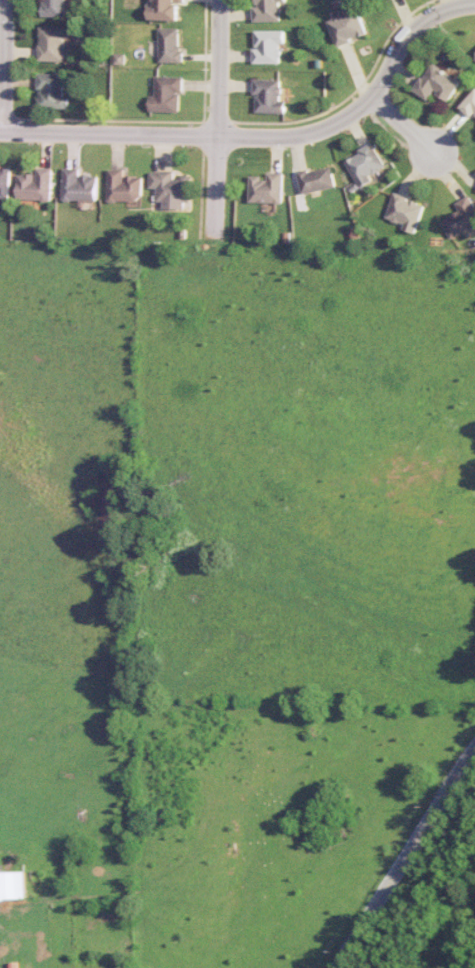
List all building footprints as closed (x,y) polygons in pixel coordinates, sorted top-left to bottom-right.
[(66,0),(40,0),(40,16),(66,17),(66,0)] [(149,19),(179,20),(179,3),(185,4),(185,0),(154,0),(154,6),(149,6),(149,19)] [(287,0),(257,0),(257,6),(253,6),(254,22),(282,21),(281,2),(287,2),(287,0)] [(369,35),(359,5),(345,10),(346,14),(329,20),(338,46),(369,35)] [(38,61),(64,62),(64,38),(69,38),(69,27),(39,26),(38,61)] [(181,28),(159,28),(159,62),(181,62),(181,28)] [(253,64),(280,63),(280,44),(285,43),(285,30),(256,31),(256,48),(252,48),(253,64)] [(416,93),(430,100),(434,92),(451,101),(462,79),(430,63),(416,93)] [(67,108),(67,98),(62,98),(63,74),(37,73),(36,90),(37,90),(37,108),(67,108)] [(182,77),(155,76),(154,95),(149,95),(148,111),(178,112),(179,93),(182,93),(182,77)] [(281,80),(253,79),(252,94),(255,95),(255,113),(284,114),(285,101),(280,101),(281,80)] [(460,107),(471,117),(474,114),(474,91),(460,107)] [(385,167),(372,144),(343,160),(358,188),(371,181),(368,176),(385,167)] [(0,168),(0,198),(10,199),(10,168),(0,168)] [(18,200),(52,200),(52,168),(36,168),(36,174),(18,174),(18,200)] [(97,175),(79,175),(79,168),(63,168),(62,200),(97,201),(97,175)] [(300,193),(334,189),(331,168),(297,172),(300,193)] [(142,176),(124,176),(124,169),(108,169),(107,201),(142,202),(142,176)] [(149,188),(157,188),(156,201),(163,202),(163,209),(183,209),(184,202),(190,202),(190,177),(173,177),(173,171),(150,171),(149,188)] [(282,173),(266,172),(266,177),(249,177),(248,202),(281,203),(282,173)] [(385,219),(403,224),(401,229),(414,233),(424,203),(392,194),(385,219)] [(458,211),(440,221),(450,239),(474,225),(474,207),(468,195),(454,203),(458,211)] [(0,873),(0,899),(25,898),(24,872),(0,873)]
